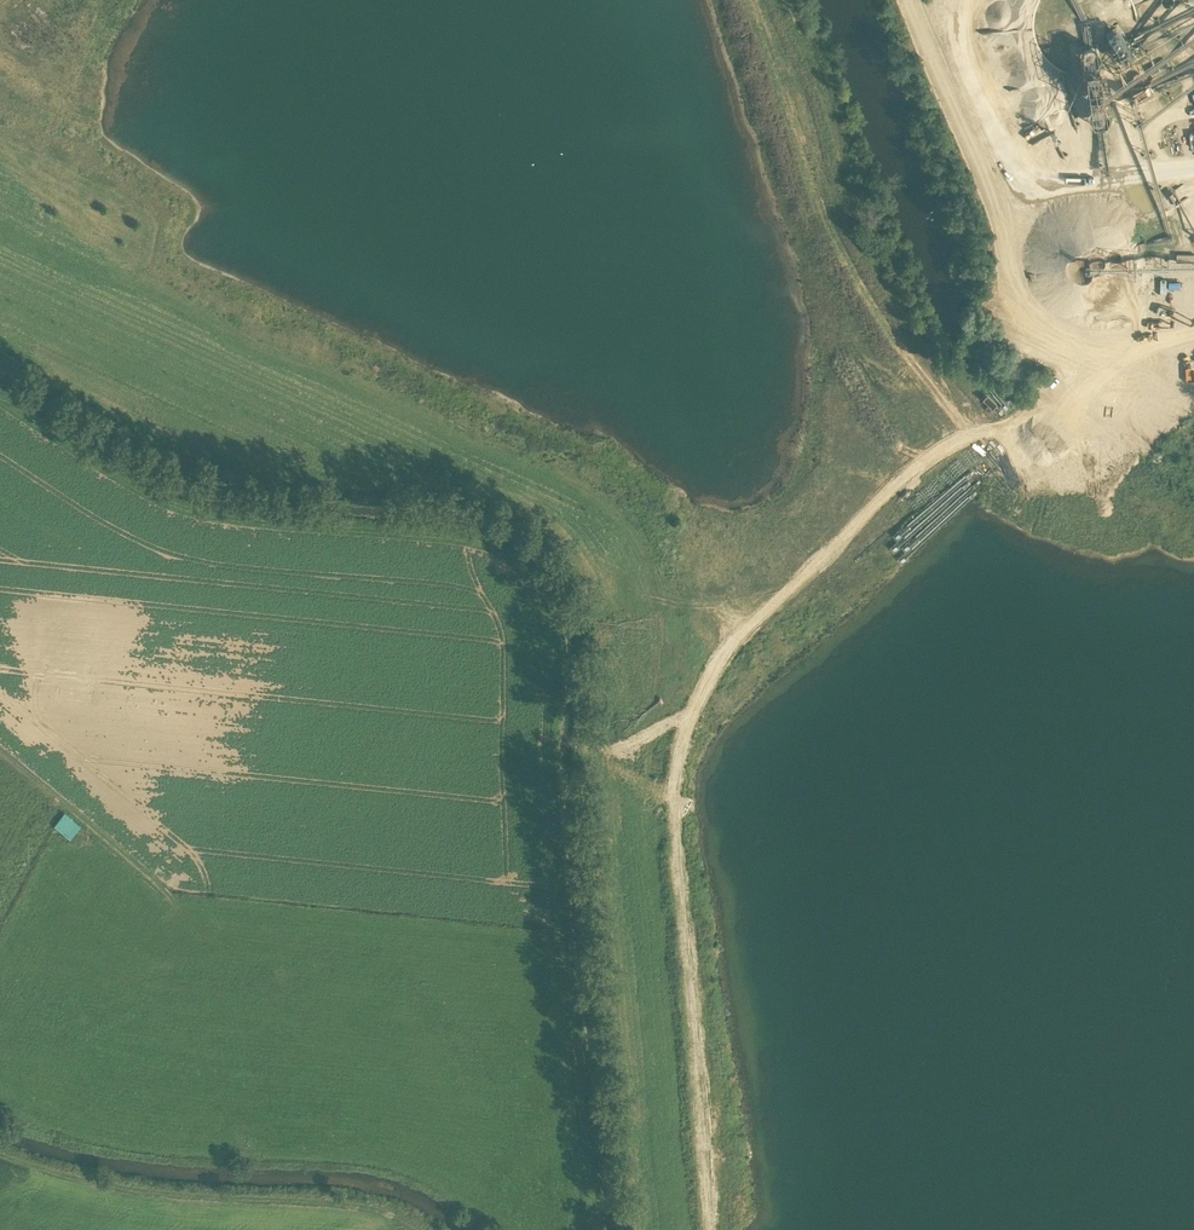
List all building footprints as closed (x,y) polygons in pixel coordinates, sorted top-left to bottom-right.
[(1126,37),(1118,23),(1116,24),(1117,26),(1105,33),(1113,46),(1109,49),(1114,57),(1116,56),(1121,64),(1137,54),(1132,46),(1131,47),(1125,38),(1126,37)] [(1098,44),(1079,47),(1091,127),(1110,125),(1098,44)] [(1167,60),(1148,69),(1152,75),(1170,66),(1167,60)] [(1031,361),(1037,348),(1024,341),(1020,349),(1027,352),(1024,357),(1031,361)] [(70,839),(81,826),(65,812),(54,825),(70,839)]
